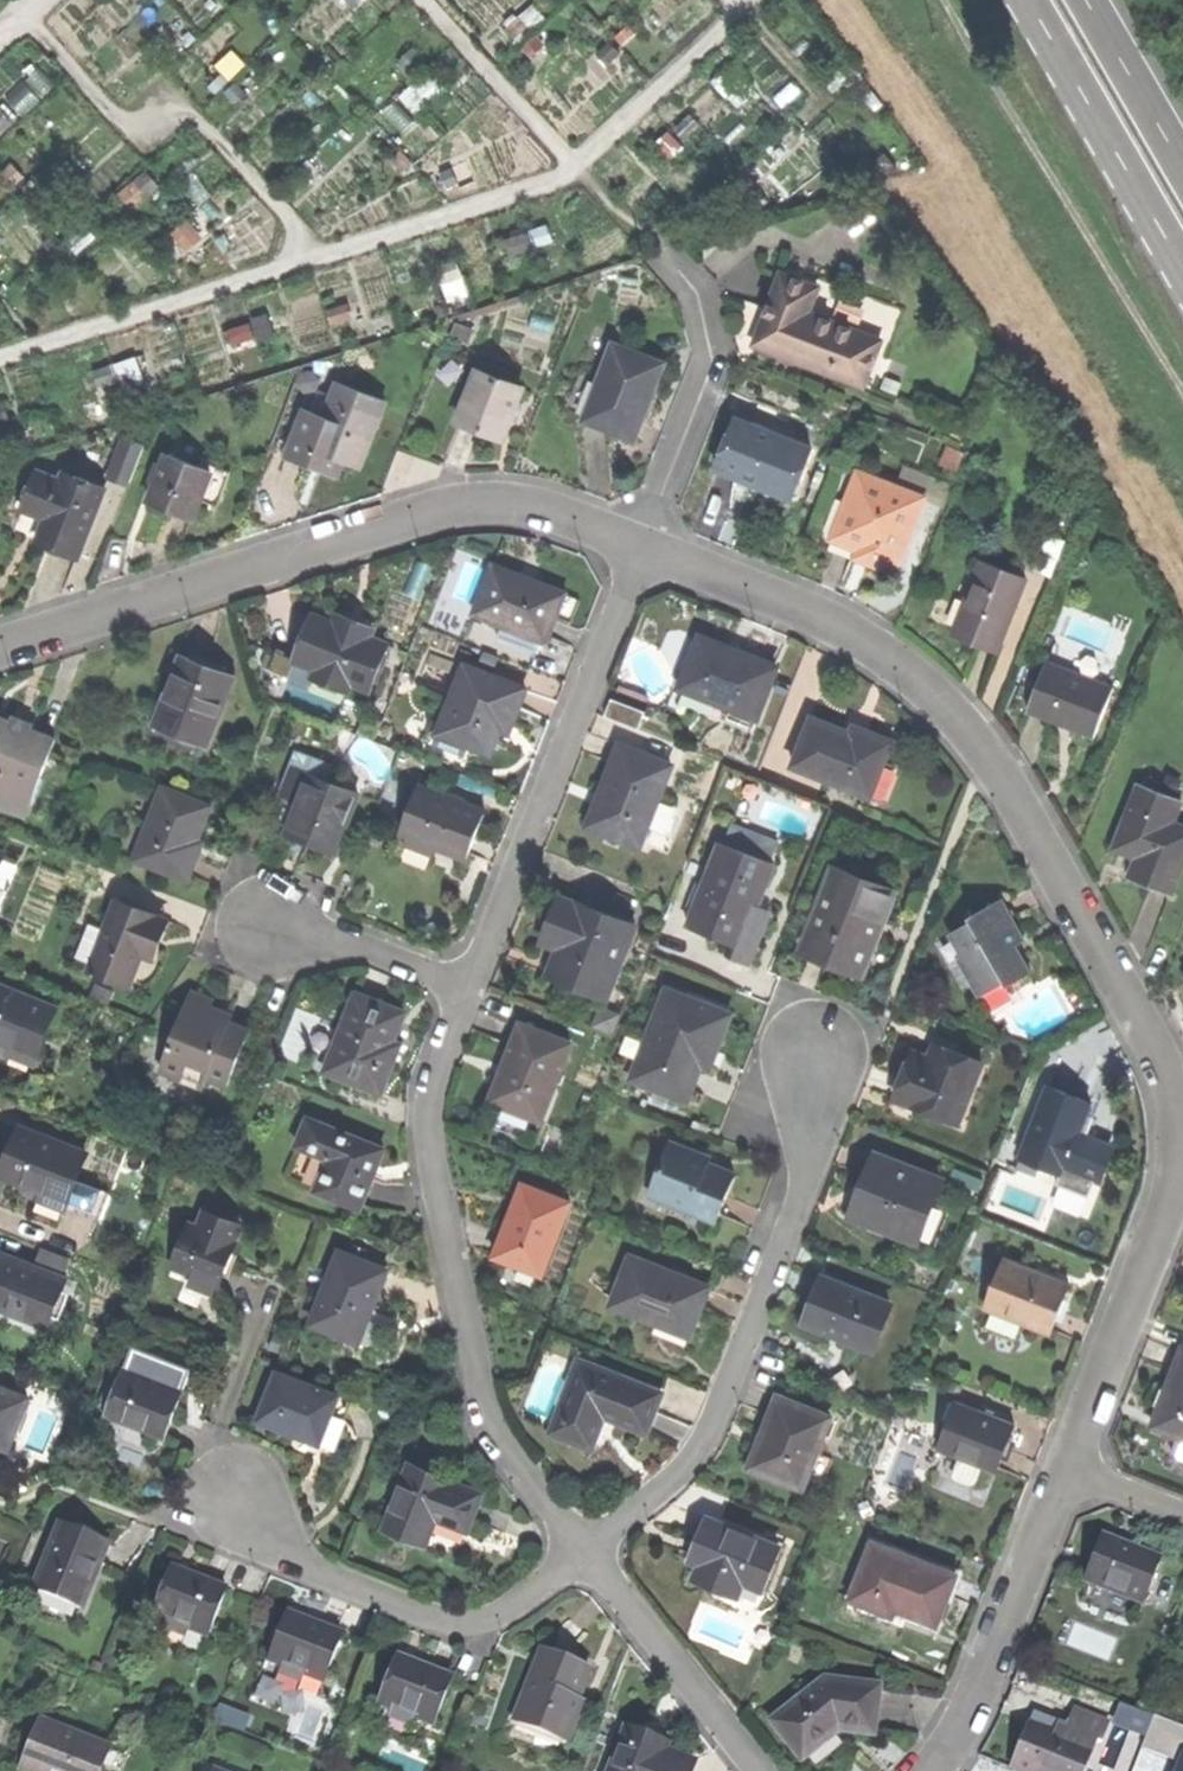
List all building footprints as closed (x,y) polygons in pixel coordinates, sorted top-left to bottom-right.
[(761,322),(753,344),(862,384),(879,338),(806,311),(816,284),(780,271),(761,322)] [(609,429),(633,439),(644,411),(640,410),(648,390),(652,392),(664,362),(612,342),(582,419),(609,429)] [(480,431),(503,440),(522,389),(479,372),(459,423),(480,431)] [(343,461),(358,467),(384,400),(337,382),(332,395),(323,418),(311,448),(318,451),(343,461)] [(317,389),(309,412),(323,418),(332,395),(317,389)] [(284,454),(312,465),(318,451),(311,448),(323,418),(309,412),(302,409),(284,454)] [(811,449),(733,418),(714,466),(744,477),(792,497),(811,449)] [(109,472),(129,479),(143,442),(123,435),(109,472)] [(338,475),(343,461),(318,451),(312,465),(323,470),(338,475)] [(174,513),(194,521),(201,502),(212,472),(209,471),(169,456),(151,504),(174,513)] [(212,465),(209,471),(212,472),(201,502),(217,508),(231,472),(212,465)] [(924,493),(857,468),(831,534),(859,545),(856,553),(873,559),(891,566),(894,558),(898,560),(924,493)] [(40,471),(25,508),(59,522),(49,546),(62,551),(80,558),(107,490),(103,489),(83,481),(67,475),(64,481),(40,471)] [(86,471),(83,481),(103,489),(107,479),(86,471)] [(828,542),(856,553),(859,545),(831,534),(828,542)] [(972,635),(997,645),(1024,575),(980,558),(953,628),(972,635)] [(524,577),(491,565),(474,612),(545,639),(555,612),(547,609),(555,589),(524,577)] [(354,623),(338,617),(335,626),(313,617),(296,662),(317,670),(314,679),(348,692),(351,683),(369,690),(386,645),(368,639),(372,630),(354,623)] [(697,634),(677,688),(757,717),(774,668),(736,654),(724,650),(726,645),(697,634)] [(290,679),(296,662),(276,654),(270,671),(290,679)] [(155,729),(204,748),(233,677),(203,665),(184,657),(155,729)] [(1112,687),(1045,661),(1027,709),(1053,719),(1054,715),(1063,718),(1073,722),(1071,726),(1093,735),(1112,687)] [(468,745),(491,753),(503,720),(512,724),(519,706),(525,688),(464,665),(441,724),(471,736),(468,745)] [(610,699),(604,714),(638,726),(644,711),(610,699)] [(27,815),(55,740),(31,731),(38,711),(18,704),(11,723),(0,719),(0,805),(27,815)] [(809,717),(791,765),(868,795),(890,738),(864,728),(861,736),(833,726),(809,717)] [(670,764),(626,745),(614,773),(606,791),(611,793),(596,827),(636,844),(647,820),(656,798),(670,764)] [(281,800),(299,807),(310,775),(326,780),(332,764),(298,752),(281,800)] [(309,840),(338,851),(359,792),(326,780),(310,775),(299,807),(290,833),(309,840)] [(1139,781),(1116,844),(1139,853),(1131,875),(1147,881),(1173,891),(1182,865),(1182,822),(1175,819),(1182,797),(1139,781)] [(400,834),(467,859),(475,837),(485,809),(419,784),(400,834)] [(163,788),(135,860),(187,880),(197,855),(192,853),(199,834),(210,806),(163,788)] [(676,807),(656,798),(647,820),(667,828),(676,807)] [(732,939),(738,941),(753,903),(757,904),(774,859),(721,839),(689,923),(732,939)] [(830,961),(857,972),(877,920),(881,921),(893,892),(834,868),(801,949),(830,961)] [(961,952),(980,988),(1004,974),(1007,980),(1031,967),(1016,939),(1024,934),(1014,915),(1002,893),(968,912),(971,918),(952,928),(964,950),(961,952)] [(575,904),(559,898),(551,919),(543,942),(559,948),(550,972),(608,994),(636,923),(576,900),(575,904)] [(88,971),(127,987),(140,955),(143,956),(149,941),(158,918),(116,901),(88,971)] [(772,910),(757,904),(753,903),(738,941),(732,939),(726,953),(752,963),(761,939),(772,910)] [(632,1075),(686,1096),(701,1059),(710,1063),(717,1046),(731,1010),(667,985),(632,1075)] [(0,987),(0,1041),(36,1055),(54,1009),(0,987)] [(191,991),(161,1072),(204,1088),(208,1078),(228,1086),(249,1031),(222,1021),(208,1015),(214,1000),(191,991)] [(334,1073),(382,1092),(391,1067),(384,1064),(391,1045),(404,1012),(356,993),(335,1048),(343,1051),(334,1073)] [(571,1044),(520,1023),(510,1047),(503,1066),(508,1068),(494,1103),(540,1121),(571,1044)] [(897,1098),(961,1121),(983,1060),(937,1043),(932,1056),(915,1050),(906,1073),(897,1098)] [(1092,1100),(1048,1084),(1024,1148),(1044,1155),(1040,1166),(1063,1174),(1066,1166),(1097,1177),(1102,1161),(1110,1142),(1080,1131),(1092,1100)] [(317,1192),(361,1209),(373,1179),(385,1148),(308,1118),(297,1145),(330,1158),(317,1192)] [(17,1125),(9,1147),(0,1171),(0,1173),(67,1198),(74,1179),(85,1150),(17,1125)] [(650,1191),(717,1218),(727,1193),(736,1170),(708,1160),(707,1163),(667,1147),(650,1191)] [(940,1175),(876,1150),(864,1182),(852,1212),(916,1237),(940,1175)] [(108,1191),(74,1179),(67,1198),(64,1206),(98,1219),(108,1191)] [(570,1202),(523,1184),(495,1256),(509,1262),(538,1273),(542,1274),(570,1202)] [(205,1276),(220,1282),(237,1240),(234,1239),(241,1223),(207,1210),(200,1226),(192,1223),(176,1264),(205,1276)] [(42,1245),(35,1264),(63,1275),(71,1256),(42,1245)] [(0,1251),(0,1306),(49,1325),(68,1277),(63,1275),(35,1264),(0,1251)] [(313,1324),(360,1343),(372,1310),(388,1269),(341,1251),(313,1324)] [(659,1316),(692,1328),(700,1307),(710,1281),(631,1252),(612,1303),(658,1321),(659,1316)] [(1071,1281),(1006,1255),(987,1302),(1052,1328),(1061,1306),(1071,1281)] [(531,1292),(538,1273),(509,1262),(502,1281),(509,1283),(531,1292)] [(890,1300),(821,1274),(814,1293),(807,1312),(851,1329),(847,1337),(873,1347),(890,1300)] [(1182,1342),(1168,1382),(1153,1422),(1180,1433),(1182,1434),(1182,1342)] [(661,1389),(579,1357),(572,1376),(581,1379),(561,1432),(593,1444),(605,1412),(646,1428),(653,1409),(661,1389)] [(108,1413),(167,1435),(173,1418),(184,1390),(125,1367),(108,1413)] [(284,1428),(321,1442),(339,1396),(278,1373),(260,1419),(284,1428)] [(552,1428),(561,1432),(581,1379),(572,1376),(552,1428)] [(0,1384),(0,1440),(10,1443),(28,1394),(0,1384)] [(832,1409),(778,1393),(771,1414),(765,1433),(771,1435),(760,1468),(808,1483),(813,1470),(820,1446),(832,1409)] [(1016,1421),(957,1398),(939,1444),(998,1467),(1007,1444),(1016,1421)] [(1180,1433),(1172,1450),(1182,1454),(1182,1434),(1180,1433)] [(838,1452),(820,1446),(813,1470),(830,1475),(838,1452)] [(960,1474),(980,1482),(987,1465),(968,1456),(960,1474)] [(404,1535),(422,1542),(434,1511),(470,1524),(483,1491),(410,1464),(386,1528),(404,1535)] [(701,1563),(695,1580),(737,1595),(743,1580),(764,1588),(779,1546),(707,1519),(700,1538),(692,1560),(701,1563)] [(83,1607),(109,1542),(88,1534),(61,1523),(35,1588),(83,1607)] [(1134,1544),(1100,1532),(1083,1577),(1094,1582),(1132,1595),(1142,1599),(1152,1573),(1160,1554),(1134,1544)] [(957,1570),(873,1538),(851,1595),(893,1611),(896,1603),(939,1619),(947,1597),(957,1570)] [(210,1634),(227,1587),(197,1576),(172,1567),(155,1614),(210,1634)] [(1173,1581),(1152,1573),(1142,1599),(1163,1607),(1173,1581)] [(1126,1609),(1132,1595),(1094,1582),(1089,1595),(1126,1609)] [(324,1680),(342,1632),(315,1622),(287,1612),(269,1659),(324,1680)] [(514,1718),(564,1738),(579,1700),(575,1698),(588,1667),(567,1658),(543,1648),(514,1718)] [(378,1701),(434,1722),(452,1676),(421,1664),(396,1655),(378,1701)] [(876,1710),(879,1683),(827,1677),(773,1719),(802,1755),(838,1725),(874,1730),(876,1710)] [(1011,1764),(1031,1770),(1074,1770),(1089,1730),(1097,1734),(1103,1736),(1110,1717),(1072,1703),(1067,1719),(1062,1731),(1054,1728),(1028,1718),(1023,1733),(1011,1764)] [(10,1719),(0,1715),(0,1748),(10,1719)] [(1059,1716),(1054,1728),(1062,1731),(1067,1719),(1059,1716)] [(110,1744),(41,1719),(23,1767),(33,1770),(100,1770),(110,1744)] [(626,1725),(610,1770),(690,1770),(695,1757),(666,1746),(668,1740),(646,1733),(626,1725)] [(1097,1734),(1089,1730),(1074,1770),(1084,1770),(1097,1734)]
